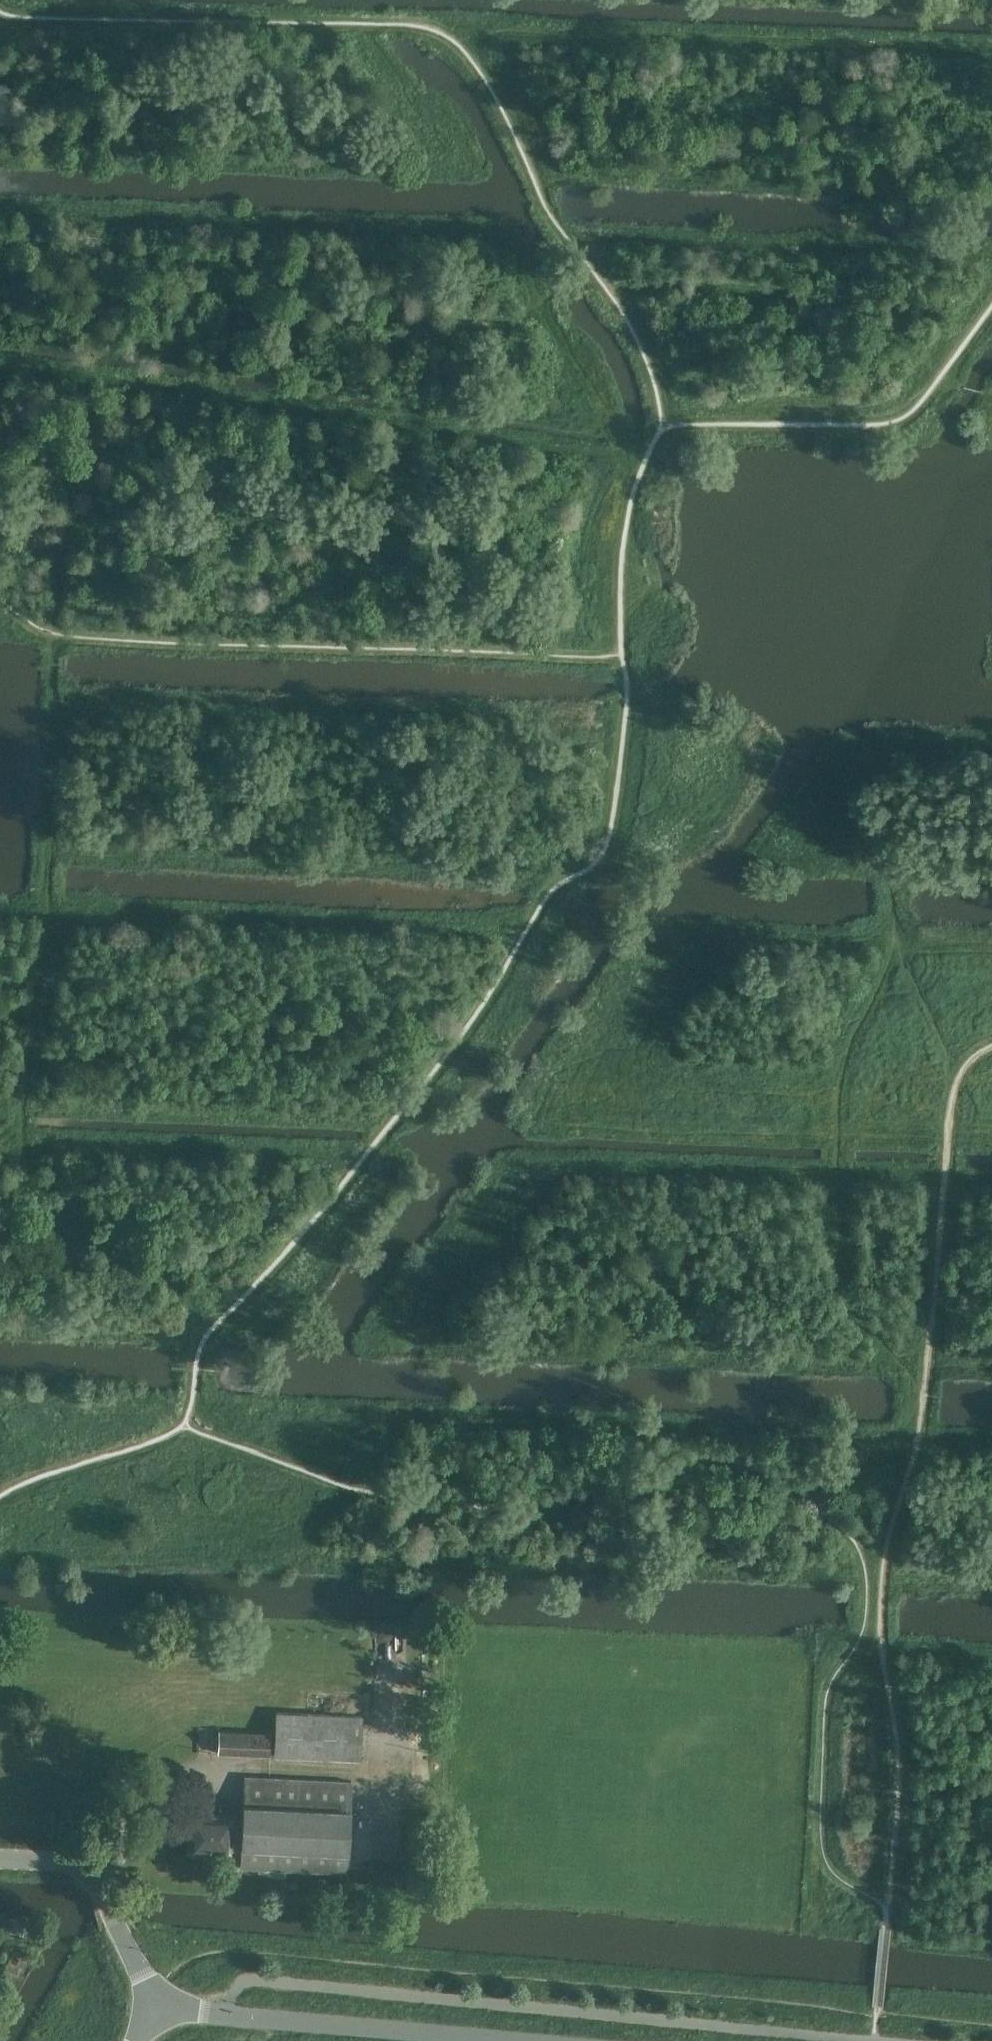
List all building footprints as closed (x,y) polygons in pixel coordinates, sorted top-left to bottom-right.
[(360,1759),(360,1757),(363,1695),(308,1693),(307,1714),(275,1712),(274,1756),(360,1759)] [(198,1730),(197,1754),(210,1754),(211,1730),(198,1730)] [(218,1731),(217,1754),(270,1757),(271,1733),(218,1731)] [(352,1782),(244,1777),(242,1824),(232,1823),(233,1816),(192,1814),(190,1850),(231,1852),(231,1850),(241,1851),(240,1867),(348,1872),(352,1782)]
